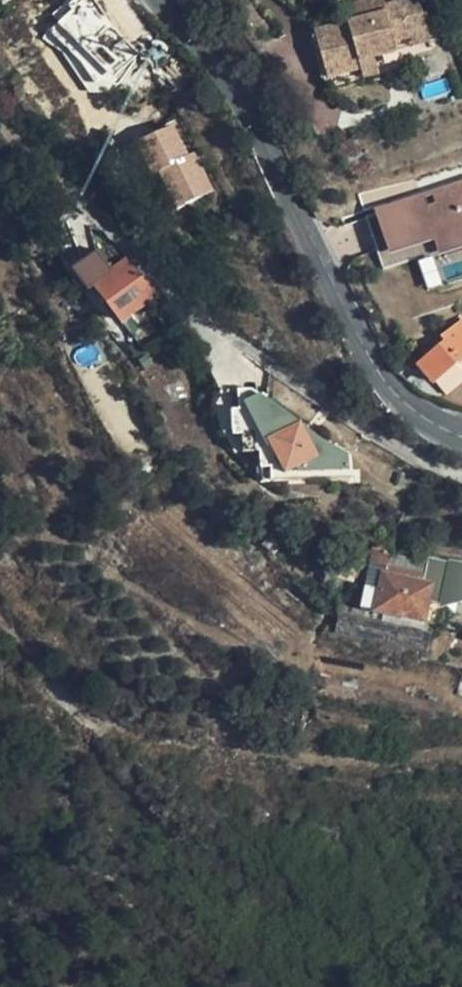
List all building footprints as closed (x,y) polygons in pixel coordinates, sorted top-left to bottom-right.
[(435,31),(426,0),(401,0),(390,3),(393,16),(357,27),(319,38),(332,85),(369,73),(367,64),(381,60),(405,53),(401,40),(435,31)] [(390,3),(389,0),(371,0),(350,6),(357,27),(393,16),(390,3)] [(438,43),(435,31),(401,40),(405,53),(438,43)] [(369,73),(332,85),(336,95),(386,80),(381,60),(367,64),(369,73)] [(209,193),(191,154),(185,157),(169,125),(133,143),(148,175),(153,172),(173,212),(209,193)] [(441,187),(446,202),(425,208),(421,197),(380,211),(392,248),(439,233),(444,248),(461,243),(461,215),(461,214),(461,213),(461,180),(441,187)] [(392,248),(380,211),(365,216),(383,268),(444,248),(439,233),(392,248)] [(446,254),(461,249),(461,243),(444,248),(446,254)] [(97,254),(72,272),(87,292),(95,286),(123,322),(153,298),(126,263),(111,272),(97,254)] [(443,337),(447,342),(461,330),(461,322),(443,337)] [(434,382),(461,358),(461,330),(447,342),(424,362),(428,367),(424,371),(434,382)] [(239,398),(257,397),(247,390),(238,391),(239,398)] [(350,456),(323,438),(301,440),(299,424),(257,397),(239,398),(240,411),(242,431),(258,430),(260,448),(261,466),(272,465),(274,480),(351,475),(350,456)] [(242,431),(240,411),(230,412),(232,431),(242,431)] [(301,440),(323,438),(299,424),(301,440)] [(244,449),(260,448),(258,430),(242,431),(244,449)] [(429,589),(437,566),(390,551),(376,547),(364,586),(376,590),(381,574),(399,580),(402,570),(417,575),(414,585),(429,589)] [(364,586),(358,605),(419,623),(424,604),(429,589),(414,585),(417,575),(402,570),(399,580),(381,574),(376,590),(364,586)] [(421,654),(430,627),(419,623),(358,605),(339,599),(331,626),(421,654)] [(419,623),(430,627),(436,607),(424,604),(419,623)]
